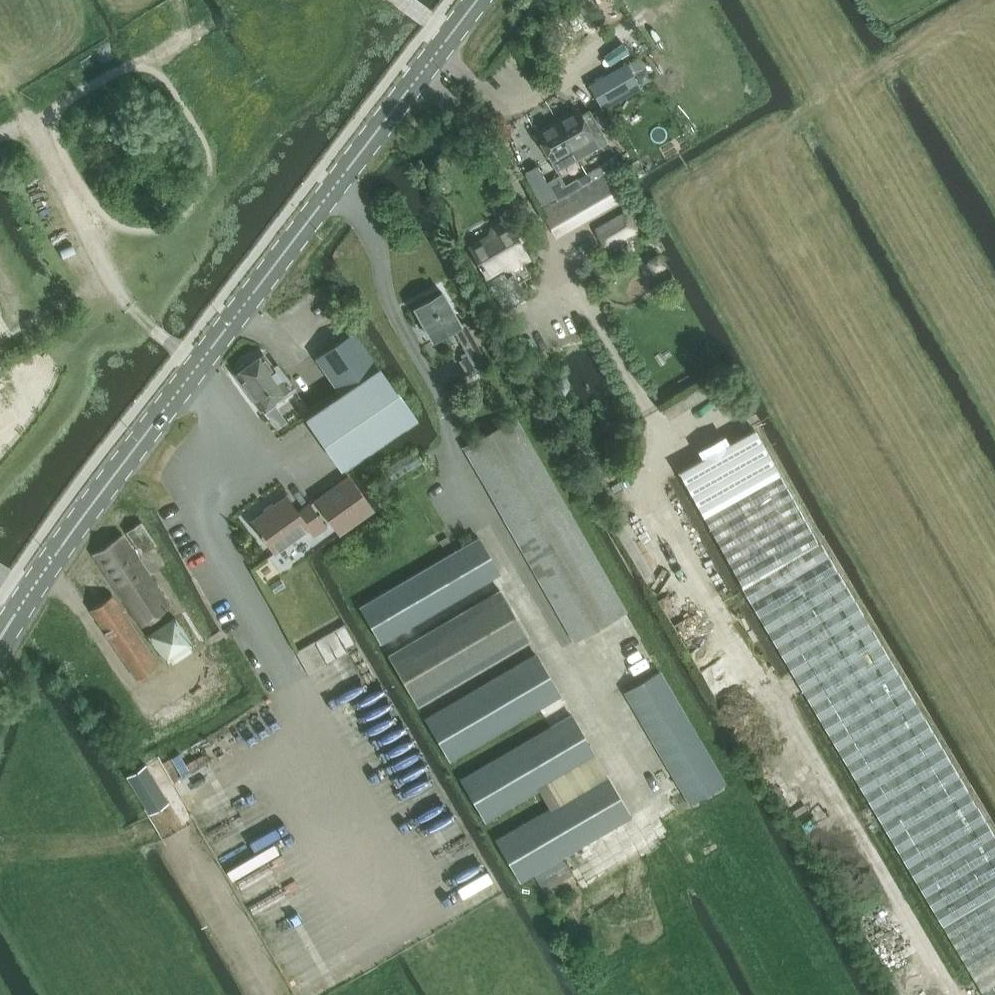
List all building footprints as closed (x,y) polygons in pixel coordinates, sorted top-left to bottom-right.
[(627,63),(590,83),(604,107),(640,87),(640,85),(634,75),(627,63)] [(646,68),(634,75),(640,85),(652,79),(646,68)] [(578,108),(557,120),(573,148),(579,158),(600,146),(609,141),(591,110),(582,115),(578,108)] [(557,120),(535,132),(552,161),(557,170),(579,158),(573,148),(557,120)] [(637,159),(630,163),(635,174),(636,176),(644,172),(643,170),(637,159)] [(547,162),(542,165),(545,171),(551,168),(547,162)] [(536,165),(522,172),(540,204),(554,196),(552,192),(546,182),(536,165)] [(556,200),(540,209),(557,237),(628,196),(612,168),(580,187),(576,178),(565,184),(559,174),(546,182),(552,192),(554,196),(556,200)] [(628,209),(595,228),(606,247),(639,228),(628,209)] [(495,235),(471,249),(486,274),(506,262),(510,269),(525,260),(521,254),(526,251),(522,245),(511,226),(509,221),(493,231),(495,235)] [(428,300),(414,307),(433,339),(453,328),(468,354),(459,359),(467,374),(488,362),(464,319),(460,322),(442,291),(441,292),(438,287),(425,295),(428,300)] [(379,367),(354,331),(317,358),(342,393),(379,367)] [(281,400),(296,389),(278,365),(275,368),(262,351),(234,372),(261,410),(278,397),(281,400)] [(379,367),(342,393),(308,418),(342,466),(415,416),(397,391),(379,367)] [(558,380),(554,386),(557,392),(564,392),(568,387),(564,380),(558,380)] [(575,639),(626,610),(515,416),(464,445),(575,639)] [(756,431),(682,474),(987,994),(994,994),(994,836),(756,431)] [(340,534),(373,509),(348,475),(315,499),(340,534)] [(298,511),(287,495),(252,521),(260,532),(258,533),(262,538),(264,537),(275,552),(308,527),(314,535),(326,526),(309,503),(298,511)] [(143,553),(156,544),(141,522),(128,531),(143,553)] [(382,642),(500,573),(479,537),(360,606),(382,642)] [(502,589),(389,655),(419,704),(531,638),(502,589)] [(143,600),(109,620),(154,700),(189,680),(143,600)] [(348,652),(346,648),(356,642),(346,623),(296,651),(309,674),(348,652)] [(439,708),(425,716),(451,760),(561,696),(535,652),(439,708)] [(691,803),(726,782),(661,670),(626,691),(691,803)] [(244,707),(167,751),(191,792),(268,749),(244,707)] [(570,714),(461,778),(487,823),(541,791),(549,806),(496,837),(509,859),(521,881),(522,882),(631,818),(570,714)] [(146,764),(125,776),(147,811),(167,799),(146,764)]
